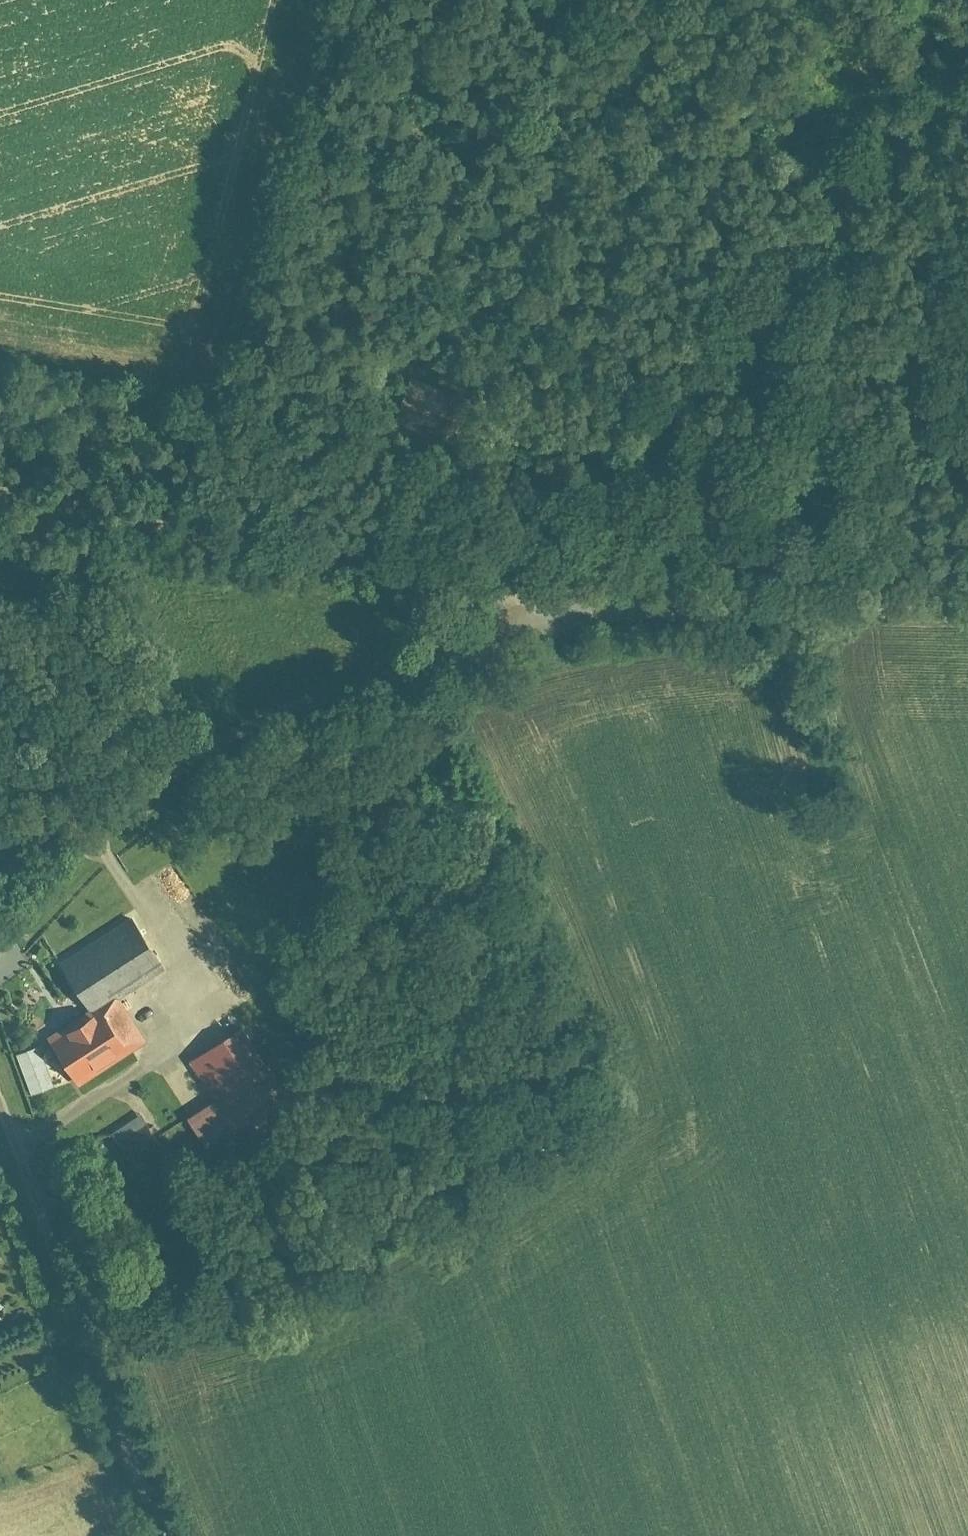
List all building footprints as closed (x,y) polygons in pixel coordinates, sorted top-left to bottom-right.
[(467,397),(410,380),(397,427),(454,443),(467,397)] [(133,915),(81,947),(71,927),(43,941),(56,967),(57,967),(81,1007),(160,960),(133,915)] [(50,1039),(79,1084),(142,1044),(113,999),(50,1039)] [(251,1024),(193,1062),(241,1136),(299,1098),(251,1024)] [(44,1049),(23,1056),(34,1089),(55,1083),(44,1049)] [(215,1103),(194,1117),(216,1149),(237,1135),(215,1103)]
